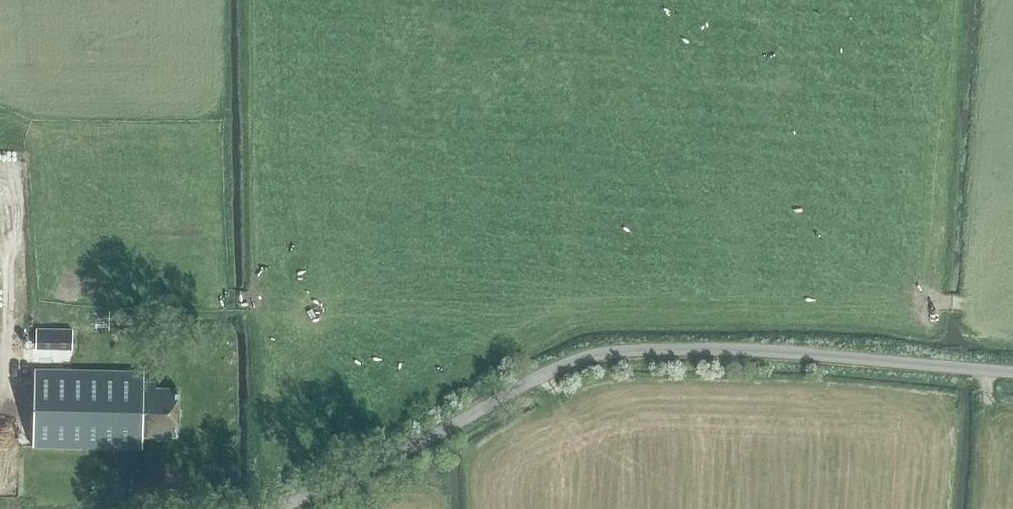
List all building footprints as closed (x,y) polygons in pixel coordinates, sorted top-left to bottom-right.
[(93,339),(35,338),(34,448),(139,449),(142,445),(143,438),(177,438),(178,391),(155,391),(155,385),(143,385),(143,376),(93,375),(93,339)]
